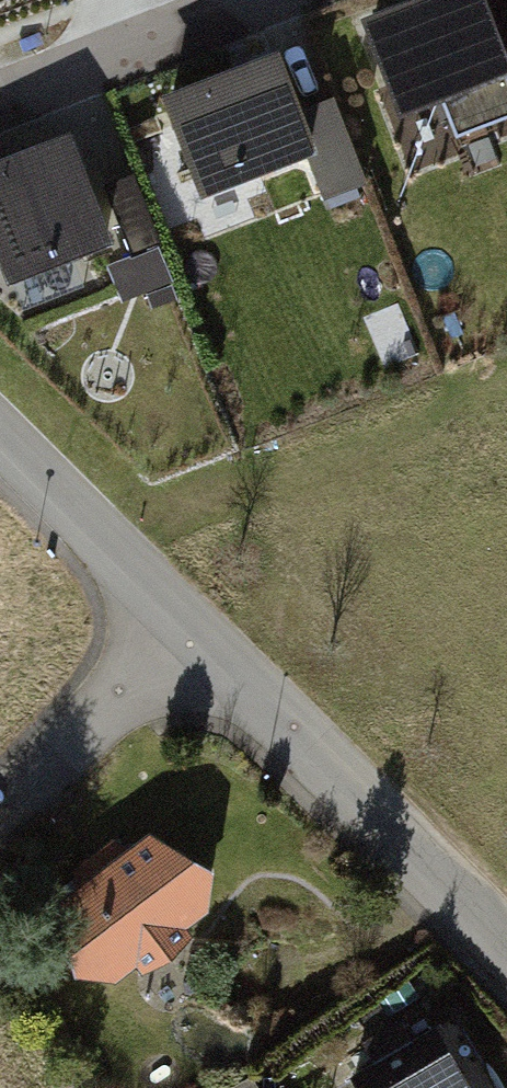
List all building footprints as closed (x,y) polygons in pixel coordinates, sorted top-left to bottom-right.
[(371,22),(407,112),(454,93),(467,126),(506,110),(506,48),(488,0),(425,0),(371,22)] [(288,56),(178,96),(211,188),(322,149),(309,114),(288,56)] [(352,98),(309,114),(322,149),(336,188),(379,172),(352,98)] [(0,163),(0,251),(13,284),(115,245),(73,135),(0,163)] [(99,189),(133,296),(177,282),(144,175),(99,189)] [(238,869),(161,838),(64,909),(142,1006),(243,934),(238,869)] [(361,1072),(370,1087),(484,1087),(447,1023),(361,1072)]
